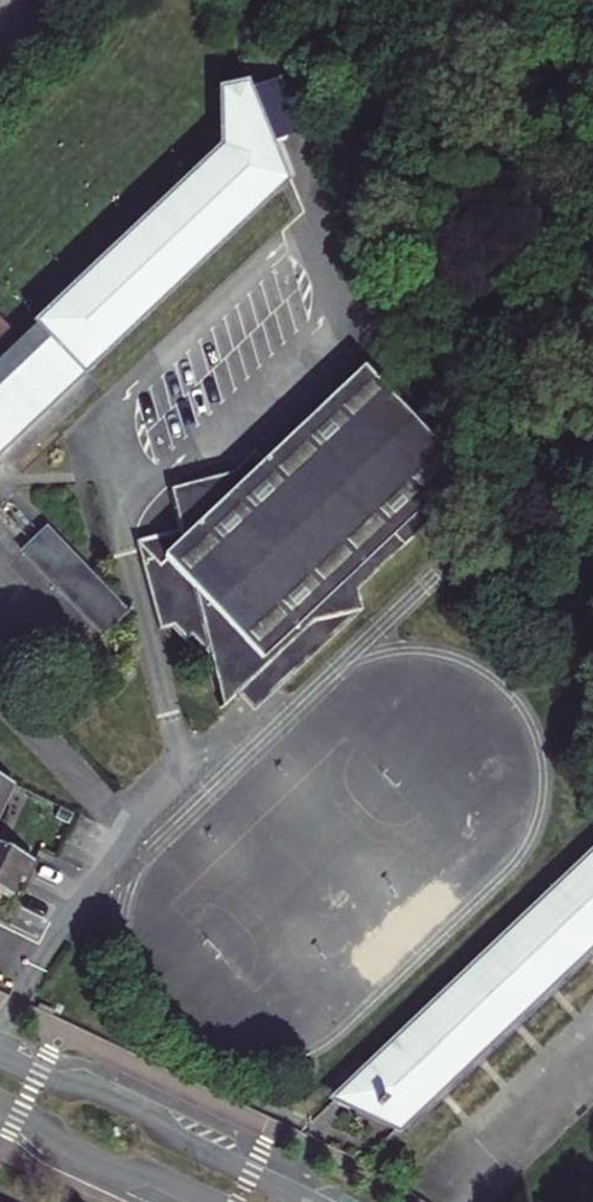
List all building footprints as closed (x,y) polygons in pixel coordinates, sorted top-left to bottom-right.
[(269,145),(297,136),(279,78),(251,86),(269,145)] [(282,184),(242,90),(219,95),(220,151),(0,361),(0,451),(282,184)] [(12,331),(0,320),(0,344),(12,331)] [(162,503),(169,530),(174,526),(280,639),(449,476),(363,380),(263,476),(251,463),(231,484),(162,503)] [(220,720),(235,706),(255,686),(270,701),(350,624),(358,622),(354,603),(436,526),(423,513),(457,480),(449,476),(280,639),(174,526),(169,530),(173,542),(177,557),(158,573),(134,550),(137,561),(156,636),(165,634),(185,655),(190,651),(206,668),(220,720)] [(47,531),(23,553),(104,638),(127,616),(47,531)] [(173,542),(134,550),(158,573),(177,557),(173,542)] [(12,785),(0,780),(0,812),(12,785)] [(12,901),(17,885),(24,887),(34,864),(0,849),(0,895),(12,901)] [(592,946),(592,857),(335,1100),(398,1130),(592,946)]
